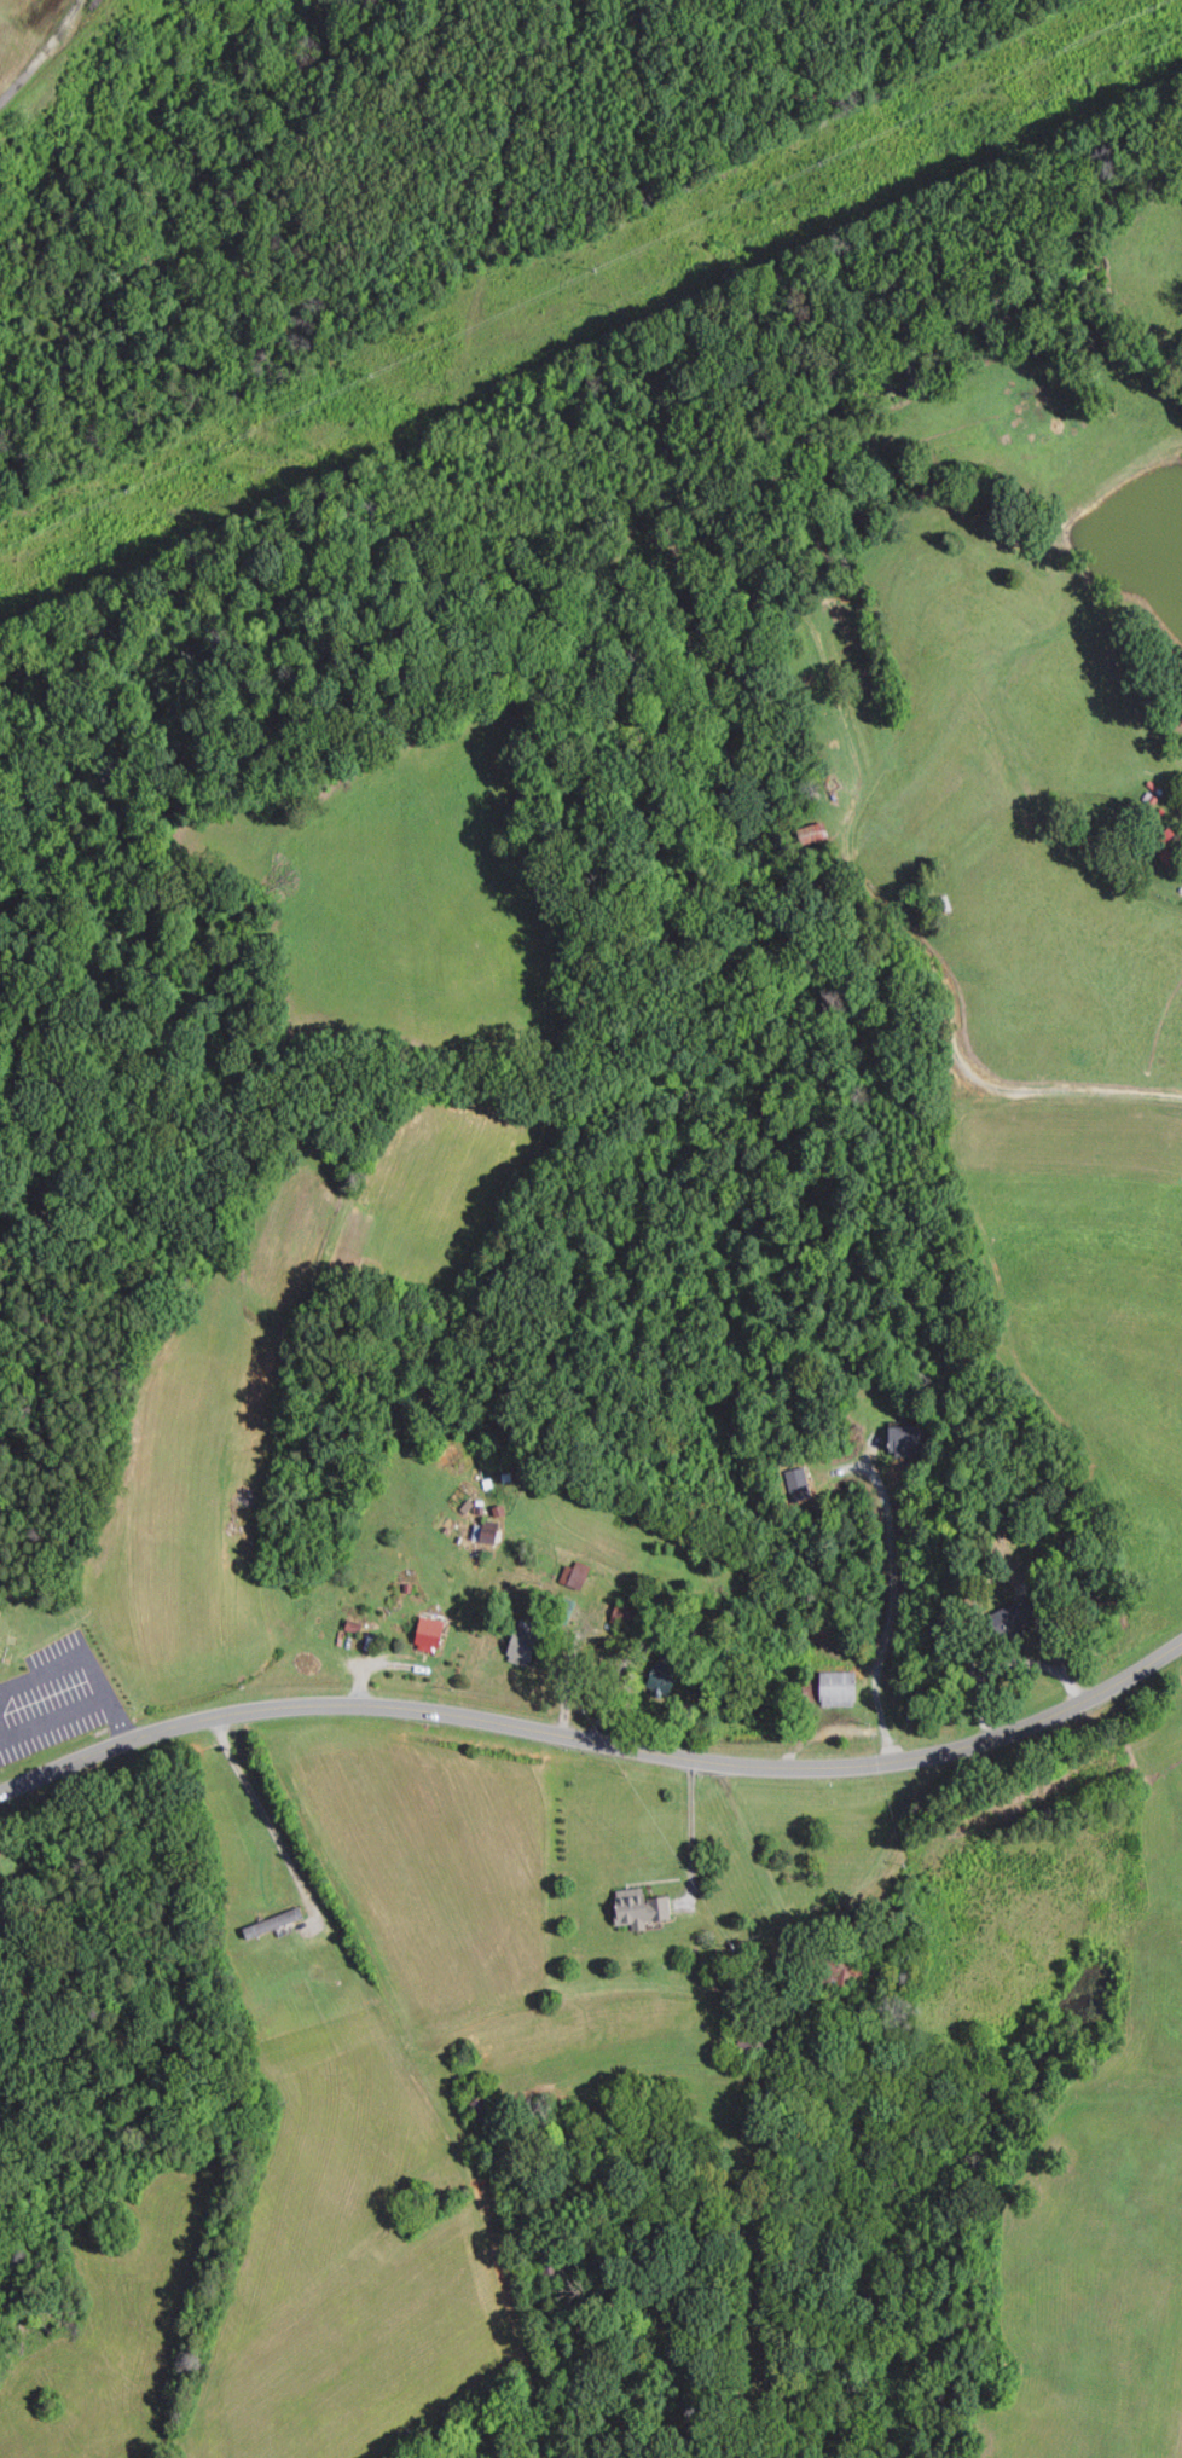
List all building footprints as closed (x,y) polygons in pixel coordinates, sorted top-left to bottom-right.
[(921,1426),(890,1426),(891,1454),(922,1453),(921,1426)] [(476,1520),(473,1539),(496,1543),(499,1525),(476,1520)] [(560,1584),(585,1590),(591,1564),(576,1561),(575,1566),(564,1564),(560,1584)] [(988,1615),(1000,1641),(1027,1628),(1025,1624),(1043,1616),(1032,1594),(988,1615)] [(445,1621),(422,1616),(415,1648),(438,1653),(445,1621)] [(542,1624),(517,1618),(507,1660),(532,1666),(542,1624)] [(680,1666),(656,1659),(646,1689),(670,1697),(680,1666)] [(821,1671),(821,1707),(857,1706),(856,1671),(821,1671)] [(615,1890),(618,1925),(633,1924),(634,1931),(646,1929),(645,1923),(671,1920),(669,1896),(645,1899),(643,1887),(615,1890)]
